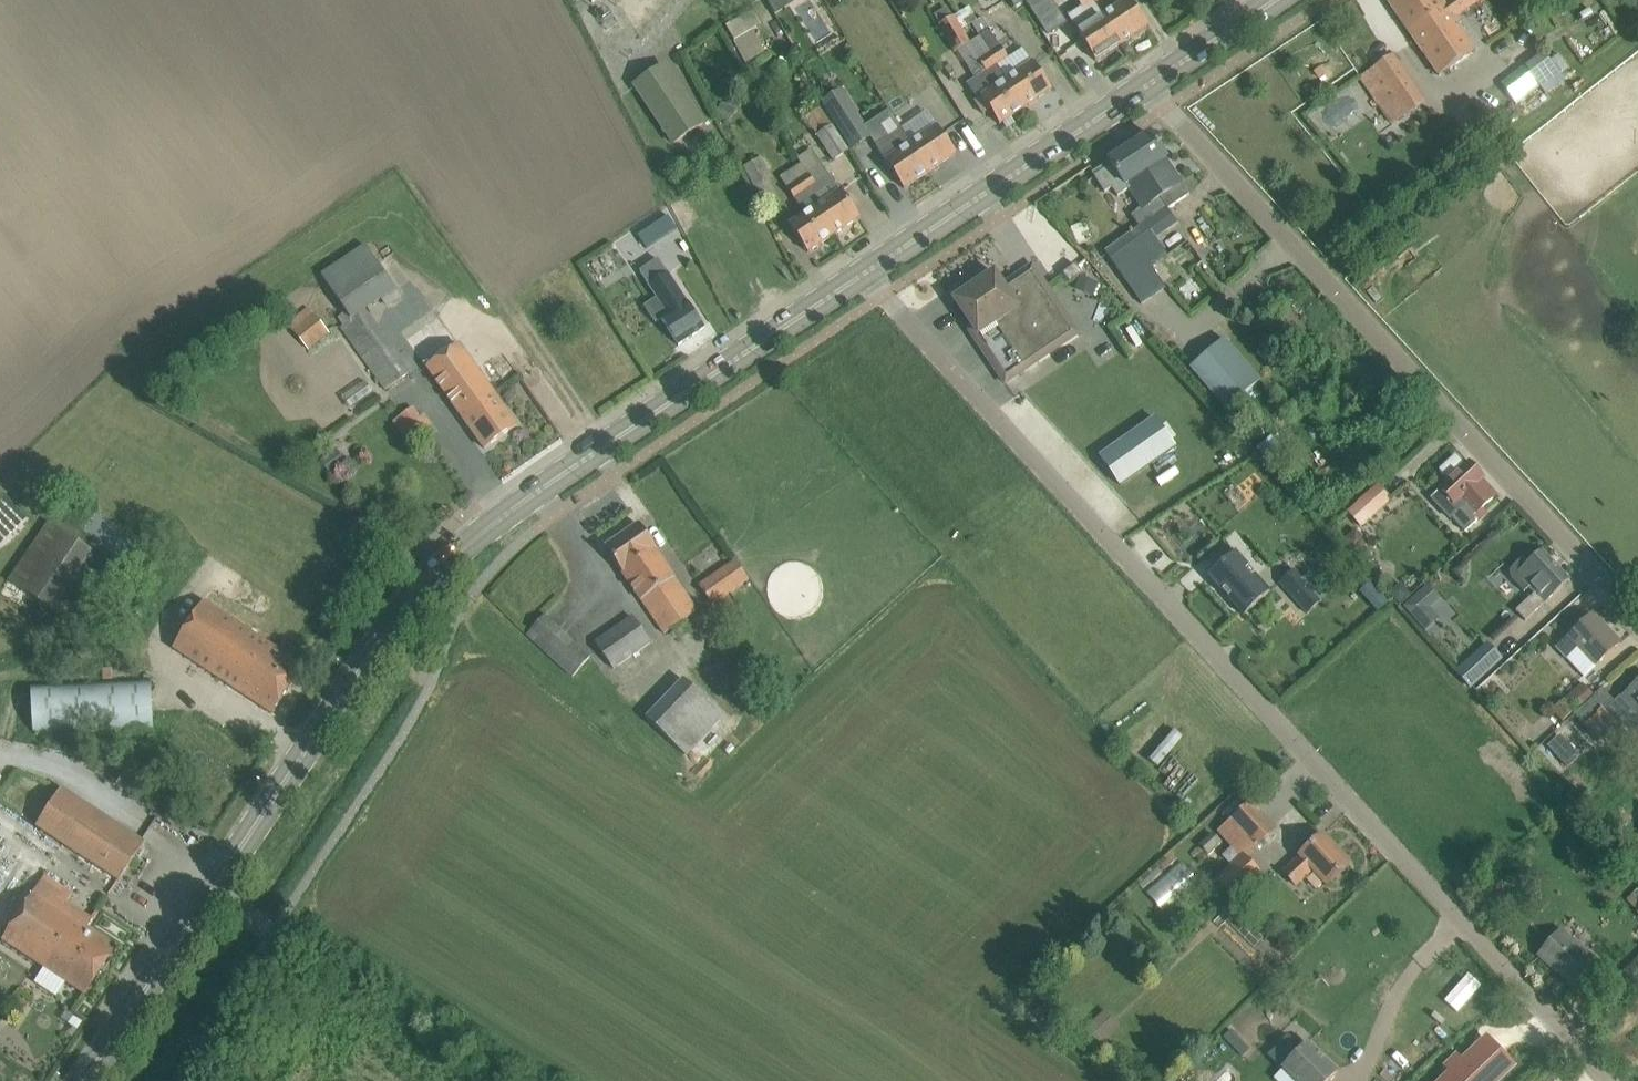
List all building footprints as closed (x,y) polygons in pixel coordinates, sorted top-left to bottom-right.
[(787,0),(768,0),(777,13),(790,5),(787,0)] [(1048,34),(1066,23),(1051,0),(1027,0),(1048,34)] [(1093,0),(1079,0),(1084,8),(1094,2),(1093,0)] [(1122,43),(1148,26),(1131,0),(1129,0),(1104,16),(1122,43)] [(1444,4),(1442,0),(1390,0),(1389,1),(1440,75),(1476,50),(1454,18),(1480,0),(1449,0),(1444,4)] [(1556,5),(1562,13),(1573,5),(1570,0),(1563,0),(1556,5)] [(940,26),(952,18),(954,17),(947,6),(932,16),(938,26),(940,25),(940,26)] [(954,17),(952,18),(969,43),(979,37),(991,54),(998,65),(1009,58),(990,30),(983,18),(978,22),(973,15),(975,14),(972,11),(974,10),(971,6),(954,17)] [(746,61),(768,50),(749,13),(728,23),(746,61)] [(1122,43),(1104,16),(1094,23),(1078,34),(1096,61),(1122,43)] [(955,52),(969,43),(952,18),(940,26),(940,25),(938,26),(955,52)] [(1558,53),(1548,60),(1558,74),(1561,77),(1571,70),(1558,53)] [(980,61),(987,72),(998,65),(991,54),(980,61)] [(1392,56),(1361,77),(1394,124),(1424,103),(1392,56)] [(1052,90),(1034,63),(1008,80),(1026,107),(1052,90)] [(672,146),(705,124),(666,64),(633,86),(672,146)] [(985,112),(990,109),(1000,124),(1026,107),(1008,80),(977,100),(985,112)] [(839,90),(821,101),(852,150),(871,138),(839,90)] [(729,122),(735,109),(722,102),(715,116),(729,122)] [(820,107),(805,117),(834,160),(849,151),(820,107)] [(912,144),(930,171),(956,154),(938,127),(912,144)] [(930,171),(912,144),(902,129),(877,146),(887,161),(905,188),(930,171)] [(1188,195),(1181,184),(1182,184),(1166,159),(1167,159),(1151,134),(1110,162),(1112,165),(1095,177),(1105,192),(1112,188),(1117,196),(1129,188),(1143,209),(1133,216),(1139,226),(1105,249),(1141,305),(1167,288),(1152,265),(1167,255),(1156,238),(1178,223),(1168,208),(1188,195)] [(744,167),(754,187),(773,177),(763,158),(744,167)] [(799,181),(835,235),(860,218),(842,190),(840,191),(822,165),(809,174),(801,163),(791,170),(799,181)] [(835,235),(799,181),(788,188),(806,215),(791,225),(809,252),(835,235)] [(661,221),(672,235),(696,217),(685,202),(661,221)] [(321,275),(322,276),(347,312),(338,318),(344,325),(341,327),(385,390),(409,373),(367,311),(382,300),(397,290),(366,244),(321,275)] [(705,328),(660,259),(640,273),(669,315),(662,319),(679,345),(705,328)] [(1076,264),(1063,273),(1070,282),(1083,273),(1076,264)] [(955,299),(961,308),(978,334),(975,337),(1006,383),(1079,333),(1033,265),(1004,285),(995,272),(955,299)] [(1080,276),(1075,289),(1091,296),(1096,282),(1080,276)] [(330,333),(308,307),(287,325),(309,351),(330,333)] [(1261,381),(1225,338),(1192,367),(1228,409),(1261,381)] [(460,343),(427,366),(485,449),(518,425),(460,343)] [(429,429),(415,407),(394,421),(408,442),(429,429)] [(1159,421),(1103,458),(1123,487),(1178,450),(1159,421)] [(346,462),(337,449),(321,461),(330,474),(346,462)] [(1466,530),(1478,519),(1479,520),(1487,513),(1483,508),(1497,495),(1482,479),(1484,477),(1471,463),(1441,489),(1460,509),(1452,516),(1466,530)] [(1351,554),(1354,552),(1370,537),(1361,527),(1391,500),(1378,485),(1358,503),(1363,508),(1352,518),(1348,513),(1329,530),(1351,554)] [(117,548),(129,534),(99,507),(86,521),(117,548)] [(10,581),(58,611),(97,550),(50,519),(10,581)] [(606,548),(612,557),(665,633),(699,610),(640,524),(606,548)] [(1517,611),(1526,621),(1570,580),(1543,551),(1528,565),(1522,558),(1513,567),(1512,568),(1511,570),(1511,573),(1511,575),(1512,578),(1512,579),(1524,592),(1530,586),(1536,592),(1517,611)] [(1271,592),(1235,552),(1209,576),(1245,615),(1271,592)] [(749,579),(736,560),(700,586),(712,604),(749,579)] [(1302,577),(1295,569),(1280,583),(1308,614),(1334,591),(1313,568),(1302,577)] [(1352,580),(1361,590),(1373,580),(1364,570),(1352,580)] [(1401,582),(1391,591),(1389,592),(1399,604),(1411,595),(1401,582)] [(1429,605),(1441,595),(1430,582),(1404,604),(1426,630),(1440,618),(1429,605)] [(304,667),(205,601),(174,648),(273,714),(304,667)] [(1579,646),(1597,665),(1621,644),(1594,614),(1558,647),(1567,657),(1579,646)] [(528,634),(544,649),(575,677),(592,659),(545,616),(528,634)] [(614,669),(651,643),(633,616),(596,642),(614,669)] [(1457,671),(1471,686),(1500,658),(1486,643),(1457,671)] [(31,691),(34,734),(152,726),(149,683),(134,684),(133,669),(102,671),(103,686),(31,691)] [(699,768),(722,744),(739,760),(758,740),(738,721),(733,726),(683,679),(646,718),(699,768)] [(1615,702),(1603,689),(1569,720),(1593,747),(1599,742),(1603,746),(1615,735),(1611,731),(1613,730),(1637,757),(1637,739),(1633,733),(1637,729),(1637,681),(1615,702)] [(1568,699),(1577,709),(1593,695),(1584,685),(1568,699)] [(1562,722),(1575,710),(1565,699),(1552,711),(1562,722)] [(1560,732),(1547,745),(1568,766),(1581,754),(1560,732)] [(143,843),(64,790),(40,827),(118,879),(117,881),(119,882),(146,842),(144,841),(143,843)] [(1251,802),(1231,821),(1256,848),(1276,830),(1251,802)] [(1208,854),(1222,842),(1213,832),(1199,845),(1208,854)] [(1313,870),(1327,885),(1350,864),(1323,834),(1300,856),(1301,857),(1285,872),(1297,885),(1313,870)] [(1243,855),(1241,856),(1215,880),(1232,899),(1260,874),(1245,858),(1243,855)] [(1196,879),(1180,862),(1148,892),(1163,910),(1196,879)] [(1532,878),(1529,867),(1514,870),(1516,881),(1532,878)] [(68,902),(73,894),(49,878),(7,941),(87,995),(119,947),(89,927),(100,912),(97,910),(93,918),(68,902)] [(1600,966),(1561,931),(1540,954),(1579,989),(1600,966)] [(1637,986),(1637,961),(1625,974),(1637,987),(1637,986)] [(1100,1044),(1120,1025),(1106,1010),(1085,1028),(1100,1044)] [(1224,1036),(1233,1046),(1241,1039),(1232,1029),(1224,1036)] [(1443,1080),(1497,1080),(1513,1066),(1487,1039),(1443,1080)] [(1338,1071),(1309,1043),(1285,1067),(1296,1078),(1299,1080),(1328,1080),(1338,1071)] [(1215,1076),(1208,1069),(1199,1079),(1202,1080),(1211,1080),(1215,1076)]
